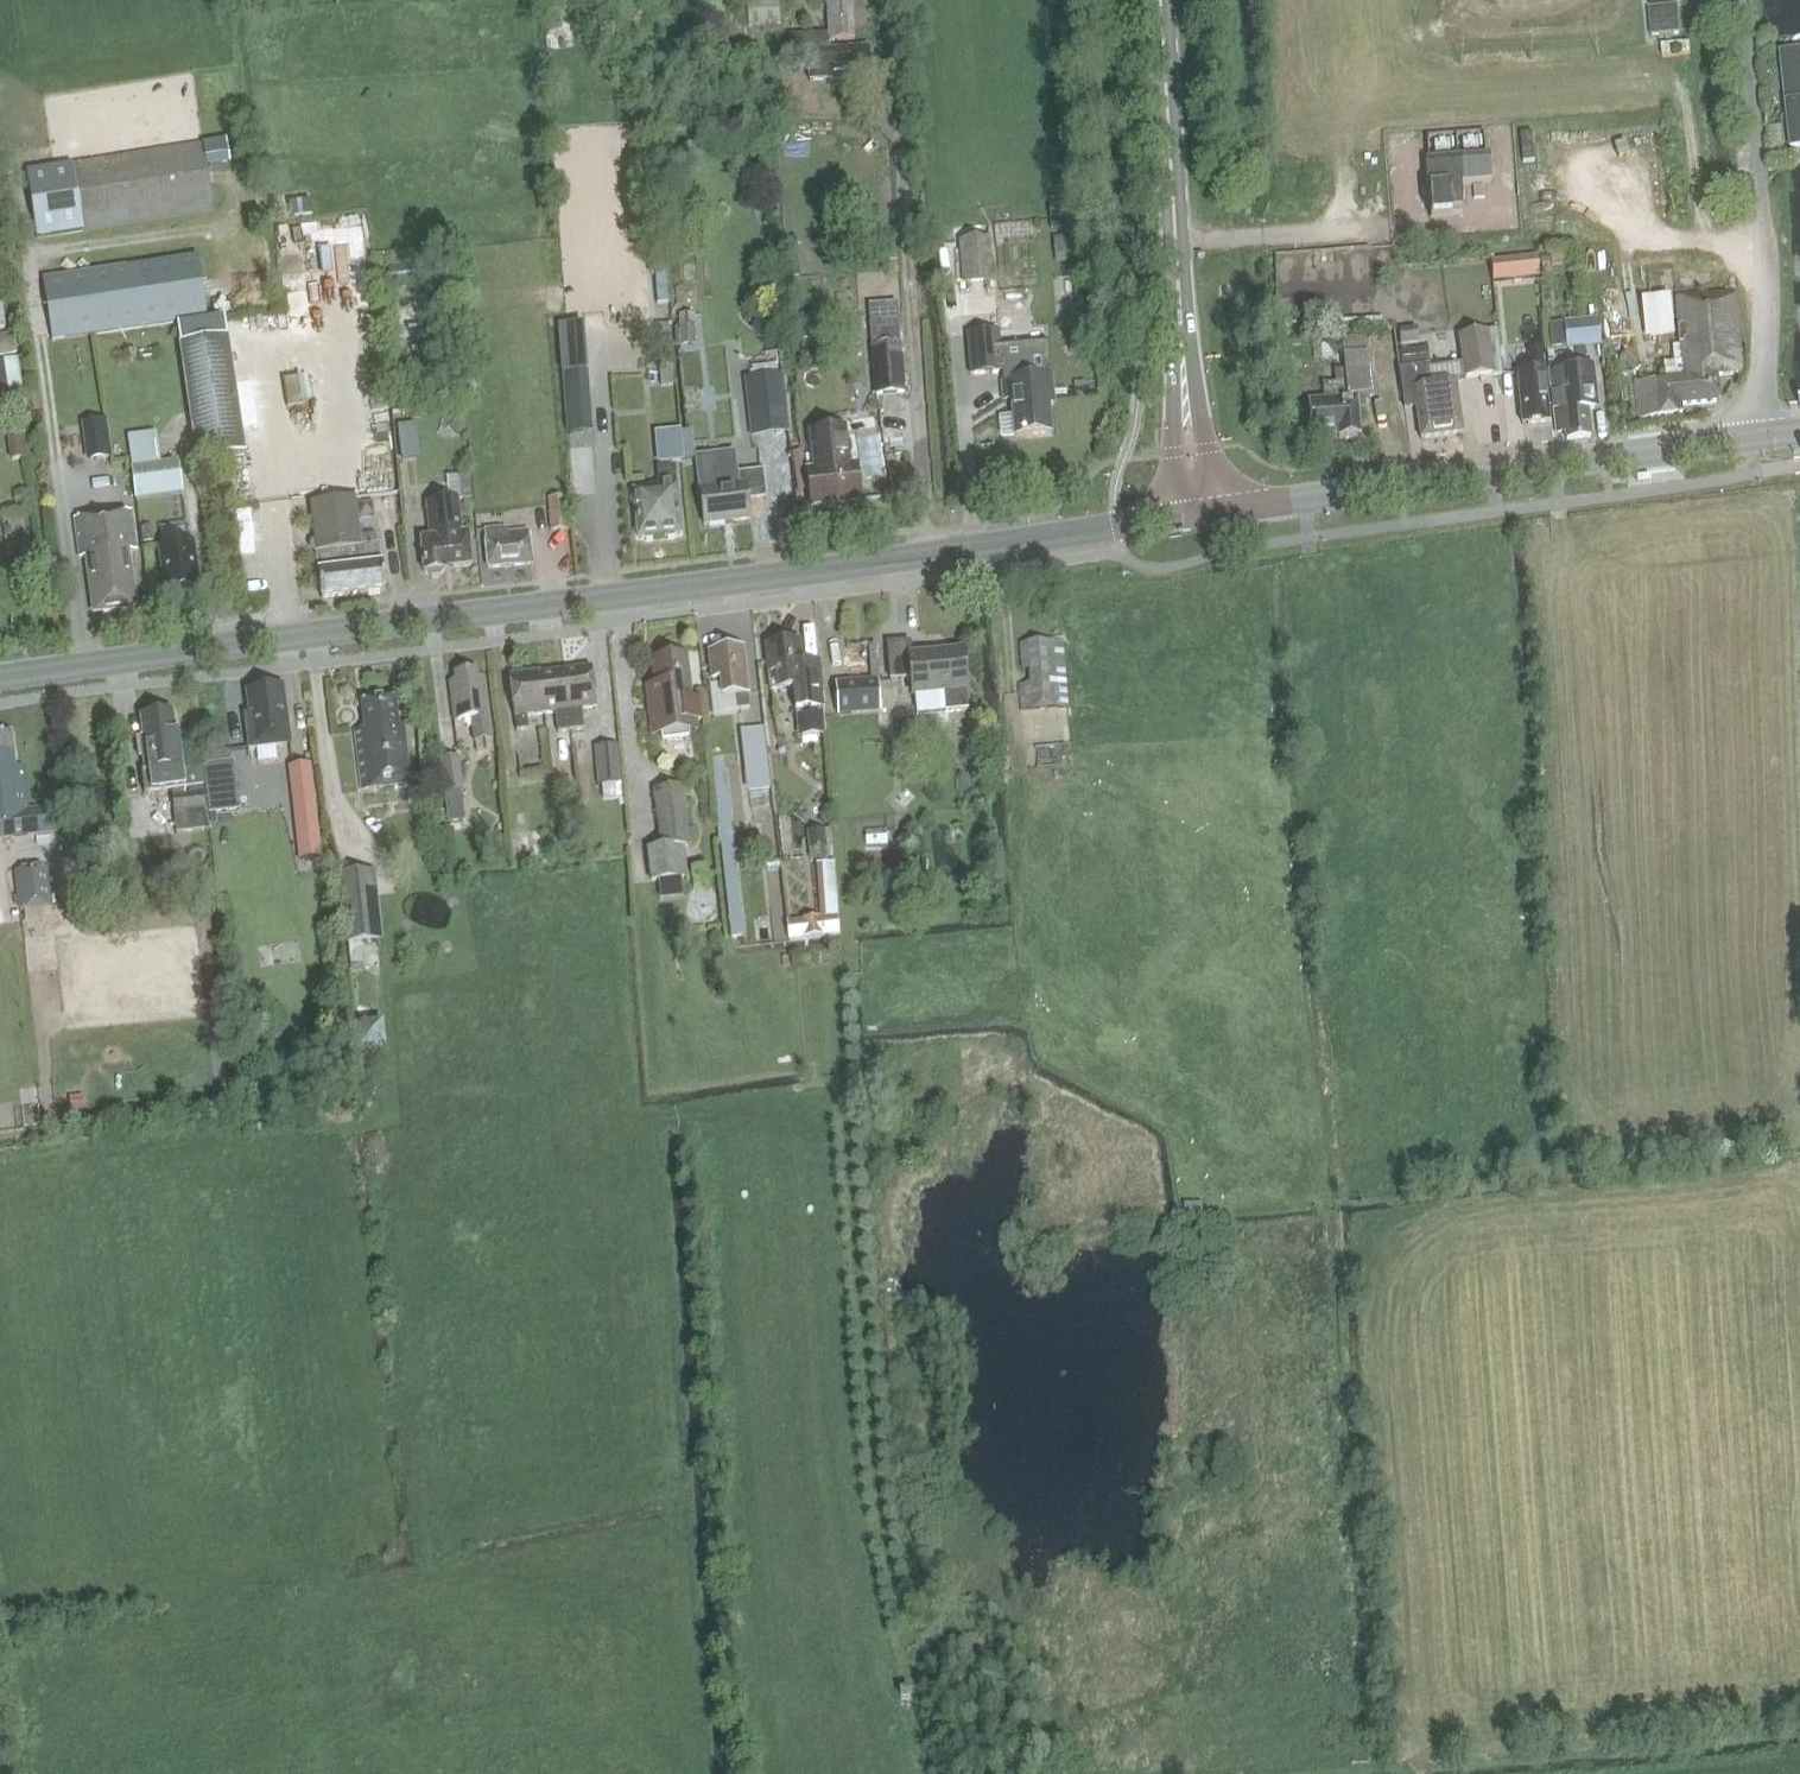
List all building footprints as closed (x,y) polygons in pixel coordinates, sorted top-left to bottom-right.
[(778,0),(751,0),(746,0),(748,27),(780,25),(778,0)] [(852,0),(826,0),(828,42),(854,41),(852,0)] [(1653,36),(1681,34),(1678,5),(1650,8),(1653,36)] [(1777,46),(1788,150),(1799,149),(1799,44),(1777,46)] [(806,53),(808,83),(869,79),(867,49),(806,53)] [(212,211),(202,143),(25,170),(36,239),(212,211)] [(1429,219),(1451,217),(1451,212),(1450,204),(1462,204),(1461,184),(1492,182),(1490,153),(1486,153),(1426,158),(1423,158),(1425,187),(1426,187),(1428,213),(1429,219)] [(993,282),(989,238),(958,241),(962,284),(993,282)] [(1556,251),(1556,266),(1579,265),(1579,250),(1556,251)] [(208,318),(198,259),(43,283),(53,343),(208,318)] [(1537,259),(1490,263),(1492,282),(1539,277),(1537,259)] [(1418,344),(1411,293),(1392,296),(1399,346),(1418,344)] [(1680,405),(1719,402),(1716,376),(1741,373),(1733,293),(1676,298),(1679,345),(1672,345),(1673,364),(1663,365),(1665,382),(1634,386),(1638,420),(1681,415),(1680,405)] [(696,345),(694,325),(693,314),(677,316),(680,347),(696,345)] [(1600,346),(1597,318),(1563,321),(1566,349),(1600,346)] [(673,386),(668,325),(656,326),(661,387),(673,386)] [(1047,399),(1052,399),(1050,378),(1045,378),(1045,372),(1049,372),(1047,343),(999,347),(998,332),(966,335),(969,375),(1001,373),(1003,400),(1011,400),(1014,437),(1049,434),(1047,399)] [(1494,374),(1487,332),(1457,337),(1464,379),(1494,374)] [(1508,335),(1510,361),(1527,360),(1525,333),(1508,335)] [(246,455),(228,337),(179,344),(196,462),(246,455)] [(869,347),(874,396),(906,394),(901,344),(869,347)] [(1323,385),(1324,401),(1307,403),(1310,438),(1338,435),(1338,439),(1343,438),(1345,441),(1352,440),(1353,437),(1359,437),(1355,399),(1370,398),(1365,346),(1351,347),(1351,356),(1342,357),(1344,383),(1323,385)] [(1526,348),(1527,358),(1529,371),(1515,373),(1521,425),(1548,422),(1540,346),(1526,348)] [(18,359),(0,362),(0,391),(0,393),(22,389),(18,359)] [(1566,440),(1589,438),(1586,410),(1596,409),(1590,366),(1548,372),(1556,433),(1565,432),(1566,440)] [(592,432),(588,371),(561,373),(566,434),(592,432)] [(792,431),(790,371),(751,373),(753,433),(792,431)] [(308,375),(291,376),(293,404),(310,403),(308,375)] [(1413,390),(1420,440),(1462,434),(1455,384),(1413,390)] [(465,422),(455,412),(444,422),(454,433),(465,422)] [(81,424),(86,462),(111,459),(106,420),(81,424)] [(855,465),(848,466),(844,429),(809,433),(813,470),(810,471),(805,472),(810,507),(859,501),(855,465)] [(183,494),(178,462),(131,468),(135,500),(183,494)] [(696,468),(703,526),(750,520),(747,501),(766,498),(763,470),(736,473),(734,463),(696,468)] [(658,488),(633,490),(637,538),(642,538),(645,540),(651,540),(654,537),(664,536),(667,538),(673,538),(675,535),(680,534),(673,467),(657,469),(658,488)] [(12,494),(14,507),(17,507),(18,516),(33,514),(30,491),(12,494)] [(568,530),(566,497),(548,498),(550,531),(568,530)] [(378,545),(377,545),(375,535),(359,537),(354,498),(310,504),(316,553),(315,553),(318,574),(317,574),(320,599),(385,591),(382,566),(381,566),(378,545)] [(429,538),(419,539),(422,573),(423,573),(430,579),(439,579),(445,571),(445,569),(471,567),(467,535),(463,535),(459,500),(425,503),(429,538)] [(127,551),(134,550),(129,512),(74,519),(80,559),(85,558),(89,588),(92,588),(96,611),(131,606),(128,583),(131,582),(127,551)] [(140,529),(142,544),(154,542),(152,527),(140,529)] [(487,569),(531,565),(528,532),(501,534),(501,529),(484,531),(487,569)] [(197,591),(191,544),(157,549),(163,596),(197,591)] [(1020,712),(1068,708),(1062,641),(1018,645),(1020,671),(1027,671),(1028,684),(1017,685),(1020,712)] [(803,742),(822,740),(818,712),(820,712),(817,673),(801,676),(797,642),(765,646),(769,675),(777,674),(780,694),(797,692),(803,742)] [(914,699),(916,716),(968,713),(966,694),(967,694),(964,650),(910,655),(909,642),(886,644),(888,681),(910,679),(912,699),(914,699)] [(723,700),(735,699),(736,711),(748,710),(742,649),(709,653),(711,682),(721,681),(723,700)] [(699,733),(698,726),(705,726),(702,702),(691,703),(685,656),(652,660),(656,689),(645,690),(650,738),(661,737),(662,743),(689,740),(689,734),(699,733)] [(564,672),(570,730),(584,729),(582,709),(596,707),(591,668),(564,672)] [(471,717),(473,741),(474,754),(491,753),(490,739),(485,676),(477,677),(477,671),(453,674),(454,681),(448,682),(452,719),(471,717)] [(541,713),(536,672),(508,676),(514,716),(515,716),(516,730),(528,728),(527,715),(541,713)] [(570,730),(564,672),(540,675),(540,672),(536,672),(541,713),(554,712),(557,732),(570,730)] [(881,714),(878,681),(834,684),(837,717),(881,714)] [(244,693),(247,716),(243,716),(247,752),(291,747),(283,687),(244,693)] [(359,791),(406,786),(400,722),(393,723),(390,698),(357,701),(360,729),(352,730),(359,791)] [(173,713),(139,718),(141,739),(139,739),(143,774),(140,774),(143,796),(170,793),(175,835),(209,832),(201,770),(182,772),(176,729),(175,730),(173,713)] [(764,774),(759,731),(742,733),(749,791),(770,789),(768,773),(764,774)] [(53,834),(50,810),(27,813),(22,767),(14,768),(11,734),(0,736),(0,841),(53,834)] [(599,787),(621,785),(617,745),(594,747),(597,787),(599,787)] [(438,761),(443,796),(463,794),(459,758),(438,761)] [(241,761),(212,763),(215,809),(244,807),(241,761)] [(316,802),(312,764),(287,766),(291,805),(316,802)] [(914,800),(926,788),(915,777),(905,787),(903,788),(914,800)] [(690,848),(684,788),(653,791),(660,848),(647,850),(650,883),(688,879),(685,848),(690,848)] [(465,822),(462,799),(444,801),(448,824),(465,822)] [(732,842),(730,823),(717,824),(719,843),(732,842)] [(548,850),(548,827),(536,828),(537,850),(548,850)] [(827,862),(824,831),(806,833),(810,864),(827,862)] [(838,937),(833,864),(816,865),(820,921),(787,923),(788,940),(838,937)] [(59,875),(48,876),(47,866),(13,869),(17,912),(51,909),(51,907),(62,906),(59,875)] [(383,941),(375,872),(332,877),(340,946),(383,941)]
